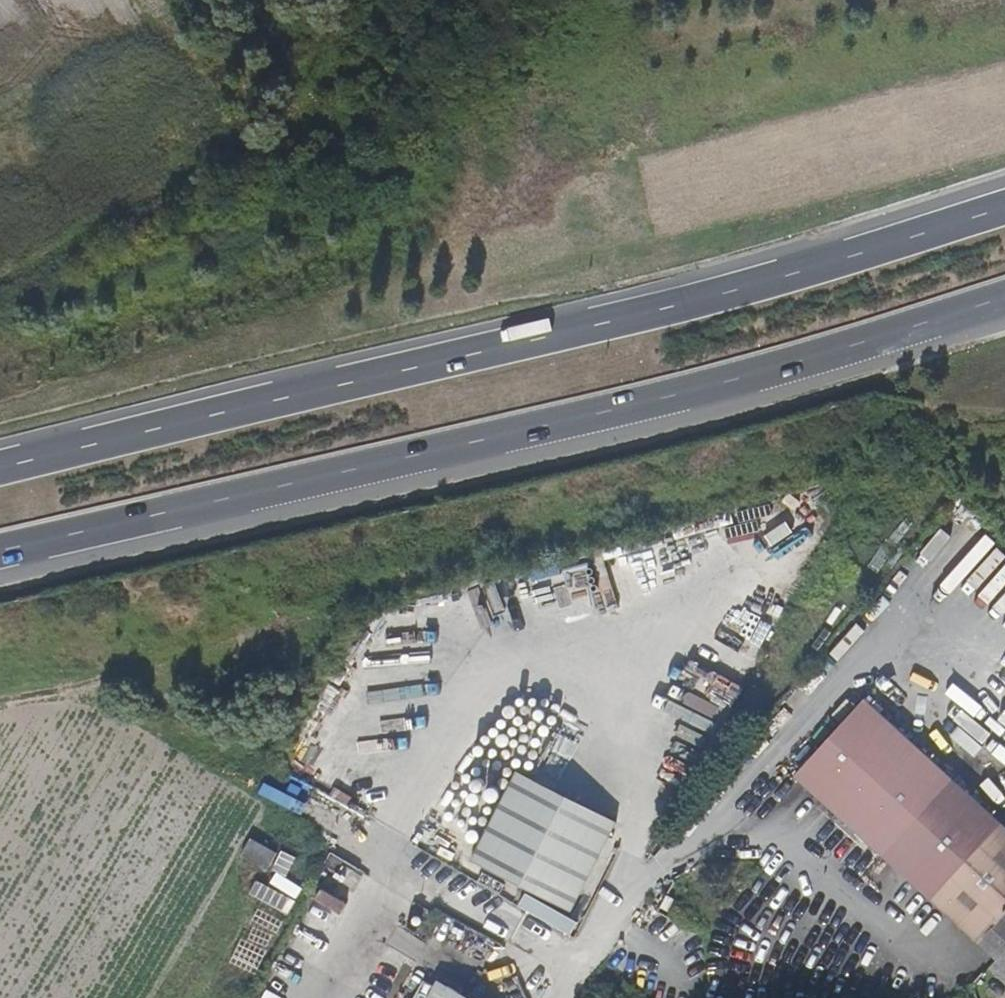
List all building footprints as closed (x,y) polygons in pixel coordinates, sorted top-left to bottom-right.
[(975,937),(996,901),(1004,890),(1004,821),(865,695),(793,774),(975,937)] [(477,747),(461,777),(491,793),(507,763),(477,747)] [(470,860),(572,910),(616,821),(515,770),(470,860)] [(599,886),(604,875),(594,870),(589,881),(599,886)] [(843,937),(859,919),(839,901),(823,918),(843,937)] [(1004,955),(1004,915),(997,924),(988,934),(981,946),(998,962),(1004,955)] [(460,932),(453,944),(476,957),(483,945),(460,932)] [(998,962),(993,967),(1004,978),(1004,968),(998,962)] [(437,980),(427,997),(470,997),(437,980)]
